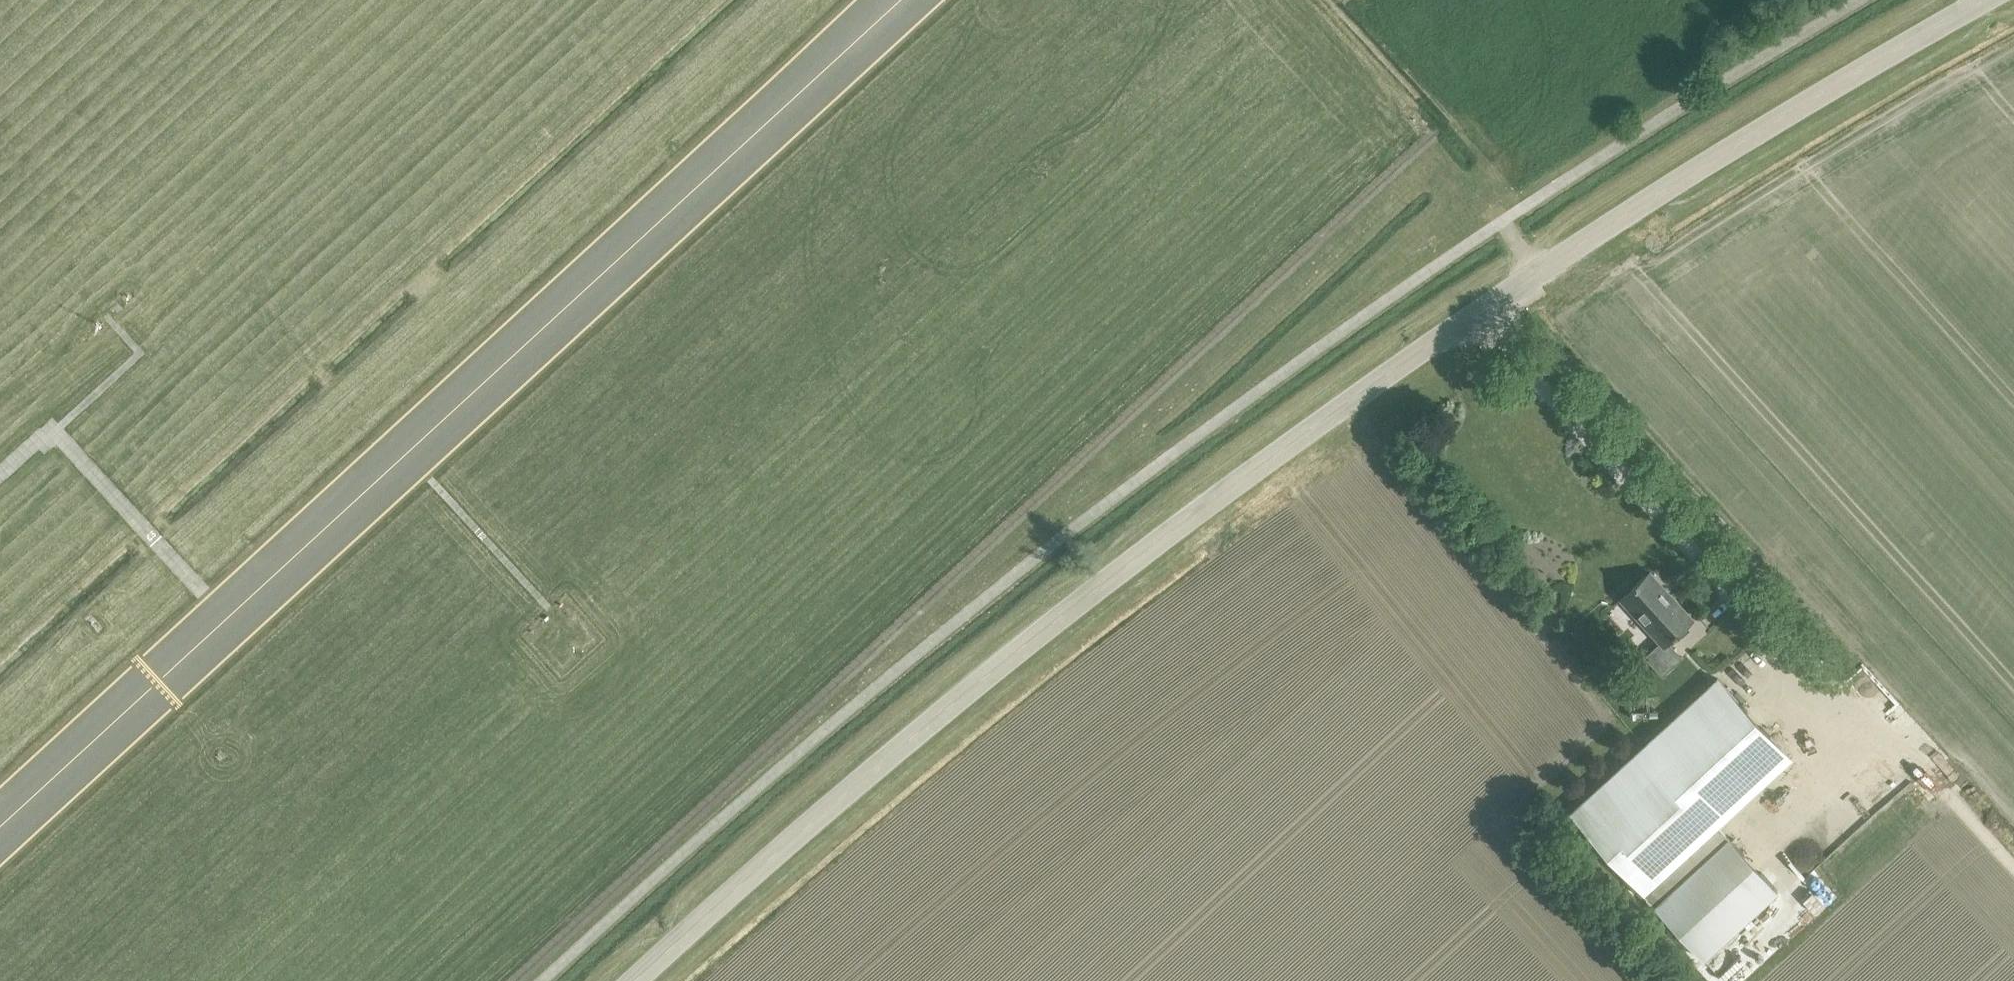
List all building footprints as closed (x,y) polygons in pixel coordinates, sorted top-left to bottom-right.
[(1643,656),(1661,676),(1682,657),(1681,656),(1680,656),(1667,642),(1692,618),(1671,595),(1669,597),(1647,573),(1619,598),(1659,641),(1643,656)] [(1570,812),(1598,843),(1643,893),(1717,825),(1790,759),(1716,678),(1570,812)] [(1717,825),(1643,893),(1654,905),(1728,837),(1717,825)] [(1654,906),(1703,960),(1778,891),(1728,837),(1654,905),(1654,906)]
